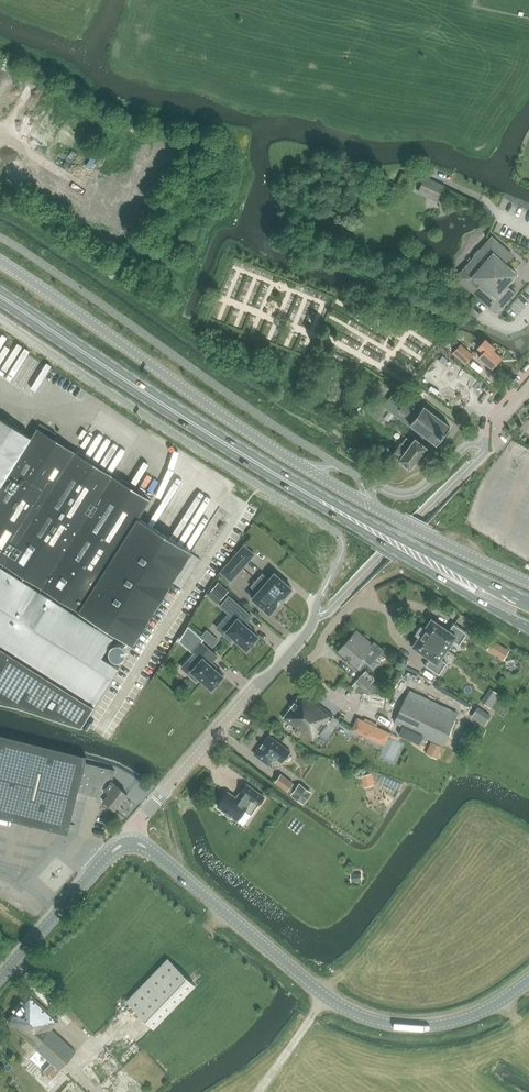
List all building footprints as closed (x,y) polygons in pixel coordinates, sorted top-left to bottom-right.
[(425,176),(418,192),(439,202),(446,186),(425,176)] [(517,274),(506,263),(513,255),(492,237),(456,278),(497,313),(515,292),(507,285),(517,274)] [(483,352),(479,357),(492,368),(501,358),(493,350),(495,348),(485,339),(478,347),(483,352)] [(454,354),(465,364),(473,355),(460,344),(453,353),(454,354)] [(410,424),(437,444),(450,426),(415,399),(411,403),(406,399),(395,391),(384,407),(395,415),(409,425),(410,424)] [(31,438),(0,418),(0,487),(31,438)] [(79,612),(133,646),(192,552),(138,518),(150,500),(113,476),(53,438),(56,433),(40,424),(37,428),(31,438),(0,487),(0,562),(79,612)] [(411,469),(417,461),(427,448),(415,439),(413,442),(407,437),(402,443),(401,443),(392,454),(399,460),(411,469)] [(254,554),(244,545),(232,559),(243,568),(254,554)] [(232,559),(221,571),(221,572),(231,581),(243,568),(232,559)] [(94,707),(118,669),(101,658),(114,636),(0,564),(0,647),(94,707)] [(262,573),(257,580),(281,601),(292,588),(274,573),(269,579),(262,573)] [(270,614),(281,601),(257,580),(251,586),(257,592),(252,598),(270,614)] [(221,599),(228,591),(218,582),(211,591),(221,599)] [(234,638),(247,650),(259,637),(245,625),(252,616),(236,602),(227,612),(236,620),(224,634),(232,641),(234,638)] [(421,626),(419,629),(447,649),(453,640),(459,644),(467,633),(454,623),(448,630),(432,619),(425,629),(421,626)] [(198,635),(188,626),(181,638),(185,641),(186,640),(190,644),(198,635)] [(413,646),(429,658),(425,665),(438,675),(447,663),(441,659),(447,649),(419,629),(416,634),(419,636),(413,646)] [(356,664),(365,654),(372,660),(379,652),(371,646),(373,644),(357,630),(340,650),(356,664)] [(493,641),(488,649),(493,652),(498,644),(493,641)] [(199,678),(212,690),(224,677),(210,664),(217,656),(201,642),(192,651),(201,660),(189,674),(197,681),(199,678)] [(0,647),(0,701),(18,705),(82,726),(94,707),(0,647)] [(355,682),(362,688),(369,694),(376,687),(362,674),(355,682)] [(358,692),(359,692),(362,688),(355,682),(352,686),(358,692)] [(340,685),(339,693),(350,695),(351,688),(340,685)] [(394,722),(443,746),(455,721),(458,712),(410,690),(408,693),(406,697),(394,722)] [(483,698),(489,701),(494,693),(488,690),(483,698)] [(303,692),(284,718),(312,740),(318,733),(320,734),(334,716),(303,692)] [(478,707),(471,717),(484,725),(491,715),(478,707)] [(357,717),(352,730),(384,745),(390,733),(382,729),(376,726),(364,721),(357,717)] [(67,834),(78,791),(99,796),(115,810),(127,795),(112,782),(115,770),(85,763),(86,757),(0,735),(0,817),(67,834)] [(290,751),(269,735),(254,754),(269,765),(275,757),(276,755),(283,761),(290,751)] [(426,754),(436,758),(441,747),(431,742),(426,754)] [(370,771),(363,773),(367,786),(373,784),(370,771)] [(293,783),(285,777),(282,774),(276,782),(287,791),(293,783)] [(218,806),(226,812),(225,813),(231,817),(232,816),(238,820),(245,810),(251,815),(258,805),(259,806),(265,797),(246,784),(236,798),(228,792),(218,806)] [(293,792),(292,794),(295,796),(299,799),(303,803),(311,793),(306,789),(303,786),(300,784),(298,786),(293,792)] [(372,788),(365,798),(380,807),(386,797),(372,788)] [(361,873),(352,874),(353,882),(362,881),(361,873)] [(153,1028),(195,985),(169,960),(128,1003),(153,1028)] [(49,1091),(83,1091),(65,1075),(64,1076),(58,1070),(75,1053),(50,1030),(57,1022),(30,996),(5,1022),(36,1051),(28,1059),(56,1085),(49,1091)] [(124,1091),(142,1091),(164,1071),(141,1047),(109,1077),(124,1091)]
